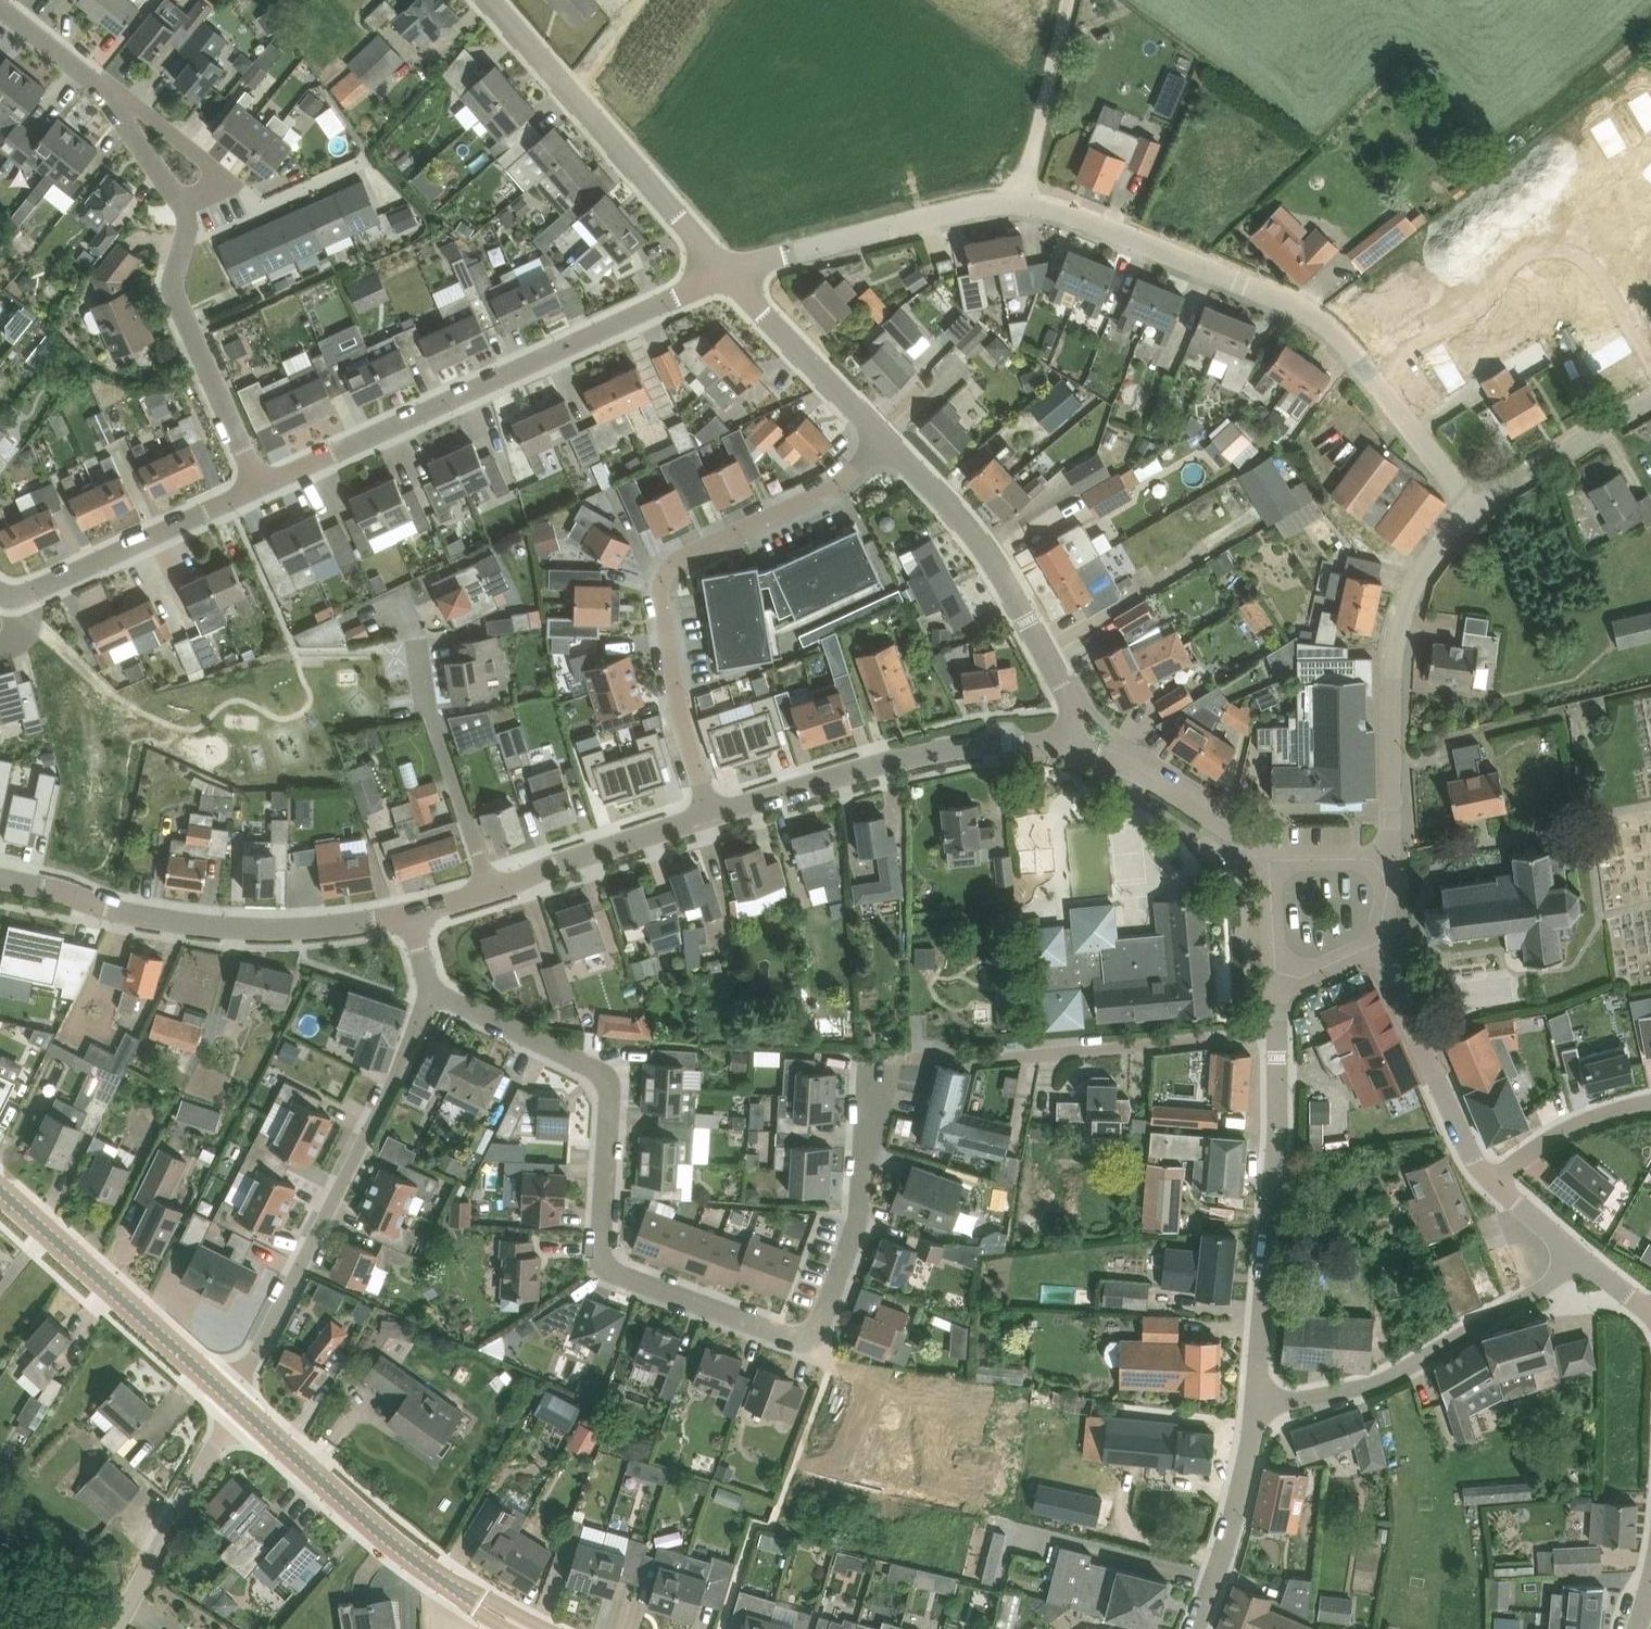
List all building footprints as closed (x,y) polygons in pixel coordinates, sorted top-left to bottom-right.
[(99,17),(113,0),(78,0),(99,17)] [(120,34),(141,8),(140,7),(146,0),(113,0),(99,17),(120,34)] [(180,49),(204,19),(213,8),(203,0),(201,0),(190,13),(182,24),(184,26),(171,41),(180,49)] [(400,15),(396,10),(397,9),(388,0),(383,0),(365,18),(376,29),(388,17),(410,40),(413,38),(422,47),(430,39),(432,42),(459,16),(447,2),(446,0),(415,0),(400,15)] [(574,25),(599,4),(595,0),(553,0),(574,25)] [(153,13),(130,41),(153,60),(169,39),(171,41),(184,26),(182,24),(190,13),(177,3),(171,10),(163,3),(154,14),(153,13)] [(229,39),(205,20),(181,49),(193,58),(191,60),(176,79),(200,98),(224,68),(213,58),(229,39)] [(278,20),(265,28),(269,34),(282,26),(278,20)] [(347,64),(353,70),(369,86),(373,90),(405,58),(379,32),(347,64)] [(28,73),(7,57),(0,65),(0,107),(28,73)] [(477,58),(458,81),(466,90),(460,96),(479,117),(515,86),(497,64),(488,72),(477,58)] [(256,63),(243,78),(255,88),(268,72),(256,63)] [(364,90),(349,72),(331,87),(346,106),(364,90)] [(1171,72),(1156,108),(1171,114),(1186,79),(1171,72)] [(10,156),(33,128),(22,120),(47,89),(28,73),(0,107),(0,130),(7,135),(0,144),(0,148),(10,156)] [(515,86),(479,117),(500,139),(490,148),(498,157),(535,125),(527,116),(535,109),(516,87),(519,84),(518,83),(515,86)] [(1635,99),(1634,98),(1633,99),(1650,130),(1650,88),(1650,89),(1650,90),(1635,99)] [(232,146),(256,116),(245,107),(254,96),(246,90),(213,131),(232,146)] [(310,92),(300,106),(315,117),(325,103),(310,92)] [(332,135),(348,126),(334,105),(319,114),(332,135)] [(249,163),(251,161),(284,120),(275,113),(266,124),(256,116),(232,146),(250,161),(249,163)] [(33,129),(33,128),(10,156),(21,165),(26,158),(37,167),(37,168),(44,174),(46,175),(79,134),(58,117),(46,133),(36,125),(33,129)] [(1618,119),(1600,123),(1600,122),(1598,122),(1609,158),(1608,158),(1610,158),(1610,156),(1627,151),(1627,153),(1629,152),(1619,117),(1617,117),(1618,119)] [(1132,162),(1131,166),(1147,172),(1159,142),(1143,136),(1141,135),(1141,136),(1119,127),(1099,119),(1088,145),(1093,147),(1080,178),(1108,190),(1114,174),(1117,176),(1124,159),(1132,162)] [(292,126),(284,120),(251,161),(269,176),(293,147),(302,135),(292,126)] [(515,160),(535,182),(575,148),(578,145),(577,144),(574,147),(555,125),(544,135),(535,125),(498,157),(507,168),(515,160)] [(78,178),(99,150),(79,134),(46,175),(44,174),(35,186),(46,195),(55,183),(71,196),(81,182),(78,178)] [(549,190),(559,200),(566,209),(590,189),(582,180),(594,170),(575,148),(535,182),(545,193),(549,190)] [(403,170),(415,160),(408,151),(396,161),(403,170)] [(1650,180),(1650,163),(1641,173),(1643,174),(1644,173),(1650,180)] [(109,174),(87,202),(79,213),(100,231),(89,244),(102,254),(120,230),(109,222),(111,220),(113,221),(135,194),(132,192),(134,190),(133,187),(127,182),(124,182),(122,184),(109,174)] [(381,220),(364,180),(335,193),(353,232),(381,220)] [(566,209),(552,221),(562,232),(573,223),(593,244),(600,238),(630,212),(629,211),(626,214),(607,192),(599,199),(590,189),(566,209)] [(324,246),(353,232),(335,193),(306,206),(324,246)] [(522,216),(532,207),(523,197),(513,206),(522,216)] [(391,213),(398,232),(419,223),(411,204),(391,213)] [(1253,234),(1305,283),(1324,262),(1340,246),(1317,225),(1302,241),(1298,237),(1307,228),(1282,204),(1273,214),(1272,213),(1253,234)] [(295,258),(324,246),(306,206),(278,219),(295,258)] [(507,227),(517,223),(510,208),(493,218),(498,228),(506,224),(507,227)] [(1421,212),(1411,221),(1400,208),(1346,251),(1361,270),(1426,218),(1421,212)] [(600,238),(593,244),(577,258),(587,269),(610,249),(619,260),(613,265),(618,277),(646,265),(637,245),(646,237),(627,215),(630,212),(600,238)] [(278,219),(249,232),(267,271),(295,258),(278,219)] [(455,230),(466,240),(476,228),(462,219),(455,230)] [(6,243),(8,244),(22,229),(12,220),(0,233),(0,237),(6,243)] [(220,245),(238,284),(267,271),(249,232),(220,245)] [(1021,232),(993,237),(999,268),(1005,296),(1039,290),(1049,260),(1028,264),(1021,232)] [(993,237),(967,242),(973,271),(958,273),(965,309),(979,307),(989,304),(988,292),(984,271),(999,268),(993,237)] [(459,244),(455,240),(441,246),(443,251),(453,261),(464,256),(464,255),(459,244)] [(116,354),(153,337),(132,290),(127,292),(122,280),(139,258),(121,244),(95,274),(108,303),(96,309),(88,312),(85,317),(92,331),(97,332),(105,328),(116,354)] [(86,248),(77,259),(87,268),(96,257),(86,248)] [(357,265),(367,260),(362,249),(351,253),(357,265)] [(1092,259),(1069,249),(1049,297),(1059,301),(1066,285),(1080,290),(1092,259)] [(558,293),(574,285),(562,271),(550,256),(546,252),(514,268),(521,283),(521,282),(536,315),(547,310),(550,316),(564,310),(561,304),(562,303),(558,293)] [(321,259),(325,267),(333,263),(329,255),(321,259)] [(440,306),(448,323),(465,359),(464,355),(490,343),(482,327),(493,322),(467,267),(469,266),(464,256),(453,261),(468,293),(440,306)] [(937,260),(940,271),(955,267),(952,257),(937,260)] [(521,282),(521,283),(514,268),(501,274),(504,280),(494,284),(482,259),(469,266),(467,267),(493,322),(503,317),(508,328),(535,315),(537,319),(538,319),(536,315),(521,282)] [(1116,268),(1092,259),(1080,290),(1093,295),(1086,312),(1097,316),(1116,268)] [(905,278),(913,291),(929,281),(920,268),(905,278)] [(350,284),(361,310),(391,297),(380,271),(350,284)] [(275,282),(278,289),(290,284),(287,276),(275,282)] [(802,298),(829,329),(852,308),(846,301),(857,292),(845,277),(834,287),(826,278),(802,298)] [(1162,287),(1138,277),(1118,325),(1128,328),(1135,312),(1149,318),(1162,287)] [(859,297),(873,313),(879,320),(891,309),(871,286),(859,297)] [(1185,296),(1162,287),(1149,318),(1162,323),(1156,340),(1165,343),(1185,296)] [(1231,314),(1206,304),(1185,353),(1196,357),(1204,338),(1218,343),(1219,344),(1231,314)] [(887,327),(884,331),(868,346),(875,353),(863,364),(889,393),(916,367),(902,352),(923,330),(900,305),(882,322),(887,327)] [(1257,325),(1231,314),(1219,344),(1218,343),(1213,356),(1228,362),(1221,381),(1239,390),(1256,359),(1245,354),(1257,325)] [(1023,342),(1030,318),(1010,320),(1013,341),(1023,342)] [(956,342),(966,353),(988,332),(978,321),(956,342)] [(464,359),(465,359),(448,323),(422,335),(416,323),(406,328),(419,356),(429,352),(436,368),(463,356),(464,359)] [(406,328),(368,345),(388,390),(414,378),(407,362),(419,356),(406,328)] [(721,373),(745,351),(727,331),(713,344),(703,333),(684,341),(686,347),(679,354),(699,375),(711,364),(720,373),(721,373)] [(997,359),(1010,348),(1010,347),(998,334),(985,346),(997,359)] [(1618,349),(1627,343),(1623,335),(1623,334),(1613,341),(1618,349)] [(30,349),(46,362),(58,349),(42,335),(30,349)] [(233,359),(249,351),(242,336),(225,344),(233,359)] [(324,351),(330,363),(343,391),(354,386),(361,402),(387,390),(389,394),(390,394),(388,390),(368,345),(366,341),(339,353),(334,341),(322,346),(324,351)] [(1613,341),(1603,346),(1608,355),(1618,349),(1613,341)] [(1052,346),(1044,343),(1039,354),(1040,355),(1048,357),(1048,358),(1053,346),(1052,346)] [(1290,385),(1309,359),(1286,343),(1255,387),(1264,394),(1277,376),(1290,385)] [(1449,354),(1443,343),(1442,344),(1443,344),(1435,349),(1441,359),(1449,354)] [(1627,343),(1618,349),(1623,357),(1633,351),(1633,350),(1632,351),(1627,343)] [(1594,352),(1599,360),(1608,355),(1603,346),(1594,352)] [(1441,359),(1435,349),(1427,354),(1427,353),(1426,353),(1432,364),(1441,359)] [(1608,355),(1614,363),(1623,357),(1618,349),(1608,355)] [(684,378),(680,370),(671,350),(655,357),(669,385),(677,381),(684,378)] [(315,362),(289,374),(310,419),(336,407),(332,396),(343,391),(330,363),(324,351),(312,356),(315,362)] [(725,409),(765,371),(745,351),(721,374),(721,373),(720,373),(705,389),(725,409)] [(1585,358),(1590,366),(1599,360),(1594,352),(1584,358),(1584,359),(1585,358)] [(1446,368),(1455,363),(1449,354),(1441,359),(1446,368)] [(1614,363),(1608,355),(1599,360),(1604,369),(1614,363)] [(1309,359),(1290,385),(1303,395),(1291,412),(1300,419),(1314,399),(1331,375),(1309,359)] [(1446,368),(1441,359),(1432,364),(1438,373),(1446,368)] [(1604,369),(1599,360),(1590,366),(1594,374),(1594,375),(1604,369)] [(1455,363),(1446,368),(1452,377),(1460,372),(1455,363)] [(611,378),(626,409),(642,402),(651,422),(661,417),(637,366),(611,378)] [(1045,366),(1029,371),(1035,388),(1051,383),(1045,366)] [(1494,403),(1512,434),(1514,433),(1513,432),(1545,413),(1545,414),(1547,413),(1529,383),(1520,389),(1506,366),(1483,381),(1496,402),(1494,403)] [(1091,368),(1088,376),(1096,379),(1099,371),(1091,368)] [(1443,382),(1452,377),(1446,368),(1438,373),(1443,382)] [(67,370),(58,380),(70,391),(79,380),(67,370)] [(1467,383),(1460,372),(1452,377),(1458,387),(1466,382),(1466,383),(1467,383)] [(259,428),(277,420),(283,431),(309,419),(311,423),(312,422),(310,419),(289,374),(262,386),(259,380),(240,389),(259,428)] [(1458,387),(1452,377),(1443,382),(1450,393),(1450,392),(1458,387)] [(599,421),(589,426),(603,456),(624,446),(619,436),(635,429),(626,409),(611,378),(585,389),(599,421)] [(1029,406),(1049,429),(1082,401),(1063,378),(1029,406)] [(677,381),(669,385),(672,392),(674,391),(679,385),(677,381)] [(165,402),(159,389),(142,390),(145,398),(143,398),(146,404),(148,403),(152,412),(157,410),(155,406),(165,402)] [(1171,399),(1161,394),(1154,410),(1165,415),(1171,399)] [(540,410),(554,441),(569,435),(583,465),(603,456),(589,426),(580,430),(566,398),(540,410)] [(922,427),(949,456),(970,436),(955,420),(960,416),(949,404),(922,427)] [(1271,409),(1266,405),(1259,405),(1254,410),(1263,418),(1271,409)] [(1266,420),(1275,427),(1279,429),(1285,420),(1288,416),(1275,407),(1266,420)] [(90,426),(95,424),(103,444),(107,442),(117,438),(109,418),(105,410),(91,416),(86,418),(90,426)] [(554,441),(540,410),(514,422),(537,473),(547,469),(537,449),(554,441)] [(51,418),(60,437),(72,432),(63,412),(51,418)] [(178,448),(166,454),(180,484),(205,473),(192,443),(203,437),(193,413),(180,419),(181,423),(169,429),(178,448)] [(729,427),(717,413),(696,433),(704,442),(729,427)] [(764,451),(785,429),(769,413),(758,424),(748,434),(762,449),(764,451)] [(807,416),(787,435),(788,437),(776,448),(792,463),(804,451),(813,461),(832,442),(807,416)] [(1202,426),(1191,416),(1185,428),(1191,434),(1202,426)] [(680,451),(681,455),(697,447),(689,431),(683,419),(668,427),(675,442),(680,451)] [(1231,460),(1253,440),(1234,420),(1212,440),(1231,460)] [(9,433),(0,426),(0,444),(9,433)] [(721,464),(739,505),(753,499),(750,491),(753,490),(748,480),(762,473),(740,426),(722,434),(734,458),(721,464)] [(704,442),(696,433),(689,431),(697,447),(704,442)] [(1327,495),(1408,551),(1448,494),(1367,437),(1327,495)] [(1150,455),(1154,445),(1143,440),(1138,449),(1150,455)] [(180,484),(166,454),(152,460),(143,441),(132,446),(154,495),(180,484)] [(451,451),(470,490),(492,480),(499,496),(511,490),(497,458),(485,464),(474,441),(463,445),(459,444),(454,446),(453,450),(451,451)] [(994,455),(969,478),(988,498),(1013,476),(1002,464),(1015,452),(1007,443),(994,455)] [(39,461),(33,446),(19,452),(22,460),(24,463),(29,465),(32,464),(39,461)] [(679,455),(700,502),(714,495),(719,505),(722,504),(726,512),(739,505),(721,464),(708,470),(697,447),(681,455),(679,455)] [(439,456),(429,461),(437,478),(425,483),(442,522),(455,516),(450,505),(461,501),(459,495),(470,490),(451,451),(450,451),(446,450),(441,453),(439,456)] [(11,461),(0,452),(0,474),(11,461)] [(1081,491),(1112,474),(1099,452),(1066,471),(1069,475),(1077,490),(1079,493),(1081,491)] [(89,470),(96,486),(109,516),(135,504),(112,454),(102,459),(104,463),(89,470)] [(640,454),(625,464),(631,473),(646,463),(640,454)] [(659,493),(678,534),(692,527),(688,519),(691,518),(686,508),(700,502),(679,455),(662,464),(672,487),(659,493)] [(1141,480),(1165,467),(1158,455),(1134,468),(1141,480)] [(1484,476),(1490,461),(1475,455),(1469,470),(1484,476)] [(605,459),(592,465),(598,476),(610,471),(605,459)] [(1294,509),(1262,462),(1234,482),(1265,528),(1294,509)] [(1128,488),(1139,481),(1131,467),(1120,474),(1118,472),(1082,493),(1097,517),(1133,496),(1128,488)] [(109,516),(96,486),(82,492),(72,472),(62,477),(84,527),(109,516)] [(1620,472),(1614,475),(1592,489),(1609,518),(1602,522),(1610,536),(1643,517),(1647,524),(1650,522),(1650,494),(1649,491),(1636,499),(1620,472)] [(1038,477),(1044,483),(1048,479),(1043,473),(1038,477)] [(678,534),(659,493),(646,499),(635,475),(617,483),(639,530),(653,524),(657,534),(660,532),(664,540),(678,534)] [(374,486),(373,487),(391,526),(413,516),(420,532),(433,526),(418,494),(406,500),(395,476),(385,481),(381,480),(376,482),(374,486)] [(1013,476),(988,498),(1006,519),(1044,483),(1038,477),(1037,476),(1024,488),(1013,476)] [(26,517),(39,547),(65,536),(53,510),(62,506),(52,481),(42,486),(17,497),(26,517)] [(1301,505),(1310,499),(1313,497),(1304,481),(1291,489),(1301,505)] [(351,497),(359,514),(369,536),(391,526),(373,487),(372,487),(368,486),(362,488),(361,492),(351,497)] [(630,542),(610,531),(616,520),(584,502),(575,517),(592,531),(583,546),(617,565),(630,542)] [(26,517),(11,524),(2,504),(0,505),(0,526),(1,529),(14,558),(39,547),(26,517)] [(313,562),(335,552),(325,530),(317,512),(307,517),(303,515),(298,518),(296,522),(295,522),(313,562)] [(1060,540),(1037,553),(1054,581),(1076,568),(1099,554),(1082,521),(1057,535),(1060,540)] [(273,533),(273,534),(256,543),(281,598),(298,589),(321,579),(313,562),(295,522),(294,523),(290,522),(284,524),(283,528),(273,533)] [(554,523),(551,524),(531,529),(538,554),(561,548),(554,523)] [(716,649),(719,667),(775,657),(762,584),(770,583),(780,615),(793,609),(797,617),(882,578),(860,532),(849,537),(846,532),(801,553),(804,558),(793,563),(791,558),(767,569),(760,570),(759,565),(709,573),(711,586),(705,587),(711,622),(706,623),(711,650),(716,649)] [(918,595),(952,578),(931,538),(913,547),(925,570),(909,578),(910,580),(918,595)] [(359,546),(364,557),(376,552),(376,550),(371,540),(359,546)] [(342,567),(356,561),(359,560),(354,548),(337,556),(342,567)] [(481,560),(433,582),(433,583),(436,582),(450,613),(452,613),(457,625),(453,627),(454,628),(501,607),(495,594),(513,586),(497,550),(480,558),(481,560)] [(1219,576),(1236,565),(1227,551),(1210,561),(1219,576)] [(1076,568),(1054,581),(1070,609),(1080,603),(1088,616),(1119,598),(1121,590),(1099,554),(1076,568)] [(413,571),(419,568),(415,560),(409,563),(413,571)] [(342,567),(344,570),(346,575),(360,569),(356,561),(342,567)] [(233,562),(208,573),(222,605),(236,598),(244,614),(253,609),(246,593),(247,593),(233,562)] [(576,602),(621,603),(621,588),(613,588),(613,584),(602,584),(602,569),(550,567),(550,587),(576,588),(576,602)] [(1326,594),(1343,598),(1377,606),(1382,581),(1332,570),(1330,580),(1326,594)] [(208,573),(182,584),(204,632),(213,627),(206,612),(222,605),(208,573)] [(389,587),(384,578),(376,575),(370,578),(377,592),(389,587)] [(973,617),(953,578),(952,578),(918,595),(927,612),(943,603),(955,627),(973,617)] [(911,585),(902,590),(908,601),(917,596),(911,585)] [(900,588),(891,592),(896,603),(905,599),(900,588)] [(888,607),(896,603),(891,592),(883,596),(888,607)] [(883,596),(875,600),(880,610),(888,607),(883,596)] [(1240,606),(1248,617),(1262,607),(1255,596),(1240,606)] [(162,622),(152,598),(121,612),(132,635),(154,626),(161,642),(173,636),(166,620),(162,622)] [(1114,616),(1124,633),(1155,615),(1145,598),(1114,616)] [(1318,631),(1316,640),(1335,643),(1338,624),(1371,631),(1377,606),(1343,598),(1340,613),(1323,609),(1321,621),(1318,631)] [(927,612),(920,599),(914,602),(921,615),(927,612)] [(880,610),(875,600),(866,604),(871,615),(880,610)] [(620,618),(621,603),(576,602),(576,616),(549,616),(548,635),(600,637),(601,621),(612,622),(612,618),(620,618)] [(866,604),(858,608),(863,618),(871,615),(866,604)] [(850,612),(854,622),(863,618),(858,608),(850,612)] [(1614,619),(1621,647),(1650,640),(1650,610),(1614,619)] [(516,631),(533,628),(530,611),(513,613),(516,631)] [(132,635),(121,612),(90,626),(101,649),(97,651),(104,667),(117,661),(109,646),(132,635)] [(850,612),(841,615),(846,626),(854,622),(850,612)] [(351,644),(337,614),(295,634),(304,645),(351,644)] [(838,630),(846,626),(841,615),(833,619),(838,630)] [(838,630),(833,619),(824,623),(829,634),(838,630)] [(821,637),(829,634),(824,623),(816,627),(821,637)] [(933,645),(949,646),(950,627),(934,626),(933,645)] [(813,642),(821,637),(816,627),(808,631),(813,642)] [(1133,649),(1129,641),(1096,656),(1109,682),(1164,654),(1184,642),(1177,628),(1133,649)] [(1316,640),(1318,631),(1301,629),(1300,638),(1316,640)] [(1462,645),(1434,641),(1431,661),(1427,661),(1426,674),(1429,674),(1429,678),(1456,682),(1455,686),(1473,689),(1474,685),(1477,664),(1485,665),(1486,658),(1495,659),(1499,634),(1487,632),(1464,629),(1462,645)] [(837,630),(829,634),(822,637),(827,652),(842,647),(837,630)] [(813,642),(808,631),(799,635),(804,645),(813,642)] [(220,659),(209,635),(193,642),(203,665),(204,666),(220,659)] [(1274,669),(1298,659),(1298,640),(1298,635),(1267,654),(1274,669)] [(176,642),(189,671),(203,665),(190,636),(176,642)] [(501,672),(495,636),(456,643),(459,660),(449,661),(455,700),(474,697),(474,695),(489,692),(486,674),(501,672)] [(553,636),(553,651),(570,652),(570,637),(553,636)] [(1273,726),(1258,726),(1259,749),(1273,749),(1273,765),(1272,765),(1273,798),(1299,798),(1317,798),(1317,799),(1321,799),(1321,800),(1323,799),(1361,799),(1363,799),(1367,799),(1367,796),(1376,796),(1374,728),(1365,728),(1365,694),(1365,689),(1372,689),(1372,694),(1372,696),(1374,696),(1373,657),(1349,657),(1348,645),(1298,640),(1298,659),(1298,672),(1298,679),(1298,715),(1290,715),(1290,725),(1273,726)] [(916,705),(894,642),(858,654),(880,718),(916,705)] [(1164,654),(1109,682),(1122,708),(1154,693),(1148,682),(1194,661),(1184,642),(1164,654)] [(246,660),(256,656),(253,648),(243,652),(246,660)] [(588,676),(593,692),(636,678),(629,654),(603,662),(599,649),(571,658),(577,678),(588,676)] [(963,671),(967,696),(1002,694),(999,667),(998,667),(995,649),(975,650),(978,669),(963,671)] [(146,674),(140,661),(127,667),(132,680),(146,674)] [(3,721),(24,716),(28,733),(45,728),(32,678),(19,681),(16,668),(0,672),(0,709),(3,721)] [(816,697),(829,737),(853,729),(845,702),(858,698),(849,671),(834,676),(836,682),(814,689),(813,689),(815,698),(816,697)] [(765,676),(755,679),(759,692),(769,688),(765,676)] [(636,678),(593,692),(601,717),(644,703),(636,678)] [(1185,683),(1174,690),(1155,701),(1164,716),(1194,698),(1185,683)] [(699,695),(703,706),(715,702),(711,692),(699,695)] [(740,718),(753,760),(772,754),(771,749),(783,745),(778,729),(784,727),(774,693),(753,700),(757,713),(740,718)] [(792,705),(804,744),(829,737),(816,697),(815,698),(792,705)] [(1232,701),(1222,717),(1245,730),(1255,715),(1232,701)] [(1205,705),(1187,716),(1169,744),(1193,759),(1212,731),(1222,716),(1205,705)] [(456,738),(495,725),(489,709),(449,716),(456,738)] [(735,766),(753,760),(740,718),(723,724),(719,710),(699,717),(709,751),(716,749),(721,765),(733,761),(735,766)] [(503,751),(507,761),(512,778),(513,777),(510,767),(523,763),(520,752),(530,749),(522,723),(496,732),(503,751)] [(624,755),(637,796),(656,790),(655,786),(667,782),(662,766),(668,764),(658,730),(637,737),(641,750),(624,755)] [(1236,747),(1212,731),(1193,759),(1218,775),(1236,747)] [(589,736),(577,740),(580,750),(592,746),(589,736)] [(1479,741),(1453,747),(1460,778),(1448,780),(1457,819),(1508,809),(1500,771),(1481,774),(1478,758),(1482,757),(1479,741)] [(637,796),(624,755),(608,760),(603,747),(583,754),(593,788),(600,786),(605,802),(617,798),(619,802),(637,796)] [(54,751),(43,754),(46,764),(56,762),(54,751)] [(1,824),(15,760),(0,757),(0,824),(1,824)] [(368,763),(347,770),(363,813),(384,806),(368,763)] [(567,788),(560,766),(545,771),(530,775),(533,784),(537,798),(536,798),(545,826),(577,816),(568,788),(567,788)] [(41,770),(36,796),(15,791),(5,838),(30,844),(33,831),(45,833),(58,774),(41,770)] [(436,780),(415,786),(407,788),(411,799),(410,800),(415,816),(417,823),(433,818),(429,802),(442,799),(436,780)] [(290,806),(290,789),(273,789),(273,806),(275,806),(290,806)] [(202,792),(201,808),(221,810),(220,819),(231,820),(234,796),(202,792)] [(296,797),(296,810),(311,810),(311,797),(296,797)] [(488,812),(483,814),(489,831),(493,830),(499,846),(525,837),(514,804),(503,807),(499,797),(485,802),(488,812)] [(976,804),(943,807),(945,828),(943,831),(943,838),(947,840),(948,849),(980,846),(980,844),(996,843),(995,826),(979,828),(976,804)] [(167,884),(204,889),(210,854),(227,856),(230,828),(213,826),(215,814),(191,810),(188,839),(173,837),(167,884)] [(884,815),(859,819),(856,820),(862,855),(878,852),(882,878),(852,883),(855,902),(904,894),(902,881),(894,833),(887,834),(884,815)] [(417,823),(415,816),(399,821),(402,834),(384,839),(388,854),(394,853),(401,877),(432,868),(421,832),(420,831),(417,823)] [(247,839),(246,891),(274,892),(274,867),(288,868),(289,818),(273,817),(273,839),(247,839)] [(421,832),(432,868),(463,858),(455,833),(459,832),(455,820),(444,823),(420,831),(421,832)] [(836,853),(828,827),(794,836),(801,863),(818,858),(826,888),(838,884),(835,872),(837,871),(833,854),(836,853)] [(325,894),(375,886),(370,853),(344,856),(341,839),(318,842),(325,894)] [(1508,945),(1509,953),(1526,951),(1526,959),(1523,959),(1524,962),(1527,962),(1527,965),(1531,965),(1530,962),(1559,958),(1560,962),(1563,961),(1563,958),(1566,957),(1566,954),(1562,954),(1561,940),(1564,939),(1564,938),(1572,937),(1571,924),(1573,923),(1571,919),(1575,914),(1577,909),(1583,911),(1584,907),(1580,906),(1578,894),(1582,892),(1581,889),(1575,893),(1572,888),(1567,884),(1568,880),(1566,879),(1567,879),(1565,865),(1589,863),(1587,845),(1549,849),(1549,845),(1546,846),(1546,849),(1538,850),(1537,844),(1524,845),(1525,851),(1517,852),(1517,849),(1513,850),(1514,853),(1510,853),(1511,857),(1514,856),(1516,870),(1512,871),(1513,872),(1498,874),(1498,873),(1494,874),(1494,878),(1481,879),(1480,876),(1476,876),(1477,880),(1463,882),(1463,878),(1459,879),(1459,883),(1448,885),(1447,887),(1442,883),(1439,886),(1442,888),(1444,900),(1442,900),(1443,905),(1425,908),(1428,931),(1446,928),(1447,934),(1448,934),(1450,941),(1454,940),(1453,934),(1467,933),(1467,938),(1472,938),(1471,932),(1484,930),(1485,936),(1490,935),(1489,930),(1502,928),(1503,933),(1505,933),(1507,945),(1508,945)] [(728,856),(740,896),(786,883),(785,881),(779,860),(766,864),(761,846),(728,856)] [(1042,847),(1043,868),(1055,868),(1055,847),(1042,847)] [(297,865),(309,863),(306,848),(295,850),(297,865)] [(993,856),(995,878),(1011,876),(1008,855),(993,856)] [(722,913),(711,880),(704,882),(698,865),(672,874),(684,907),(702,901),(707,918),(722,913)] [(642,883),(613,893),(624,927),(646,920),(656,949),(682,941),(680,914),(682,906),(676,889),(647,899),(642,883)] [(1160,933),(1117,937),(1114,903),(1072,907),(1074,931),(1064,932),(1063,925),(1041,927),(1028,928),(1026,928),(1030,965),(1032,965),(1033,974),(1046,973),(1048,990),(1044,991),(1047,1028),(1084,1024),(1083,1016),(1097,1015),(1098,1018),(1167,1012),(1168,1016),(1213,1012),(1207,949),(1208,949),(1207,946),(1208,944),(1207,934),(1206,932),(1206,928),(1205,929),(1202,897),(1157,901),(1160,933)] [(591,900),(558,910),(574,958),(606,948),(591,900)] [(1028,928),(1041,927),(1040,916),(1027,917),(1028,928)] [(513,929),(484,939),(494,972),(496,972),(496,982),(503,988),(520,983),(515,965),(542,957),(530,919),(512,925),(513,929)] [(67,930),(45,925),(44,931),(11,924),(0,971),(64,985),(62,994),(75,997),(100,943),(103,938),(101,937),(98,943),(66,936),(67,930)] [(685,926),(687,965),(701,965),(700,939),(707,938),(706,925),(685,926)] [(915,947),(915,967),(936,967),(936,947),(915,947)] [(134,951),(124,987),(118,1007),(134,1012),(139,991),(154,995),(164,959),(134,951)] [(651,955),(632,961),(637,979),(656,972),(651,955)] [(293,973),(243,960),(228,1013),(246,1018),(252,996),(285,1004),(293,973)] [(544,967),(555,1002),(573,996),(562,962),(544,967)] [(1341,1004),(1323,1012),(1344,1058),(1397,1034),(1376,987),(1340,1003),(1341,1004)] [(408,1008),(351,989),(339,1025),(364,1033),(356,1060),(387,1070),(396,1043),(408,1008)] [(999,1025),(1018,1023),(1017,1007),(997,1009),(999,1025)] [(157,1012),(150,1036),(196,1050),(206,1017),(186,1011),(183,1020),(157,1012)] [(602,1033),(648,1037),(649,1015),(603,1012),(602,1033)] [(1640,1016),(1647,1055),(1650,1055),(1650,1014),(1640,1016)] [(1520,1072),(1507,1040),(1516,1038),(1513,1018),(1486,1023),(1486,1025),(1446,1042),(1466,1090),(1466,1091),(1488,1141),(1530,1124),(1509,1077),(1520,1072)] [(815,1022),(816,1033),(829,1032),(828,1021),(815,1022)] [(30,1039),(48,1048),(52,1040),(57,1032),(36,1027),(30,1039)] [(109,1069),(123,1076),(141,1039),(127,1031),(109,1069)] [(87,1051),(90,1042),(59,1032),(56,1041),(87,1051)] [(865,1033),(866,1045),(875,1044),(875,1033),(865,1033)] [(1397,1034),(1344,1058),(1365,1104),(1419,1080),(1399,1038),(1397,1034)] [(278,1057),(290,1063),(299,1046),(287,1040),(278,1057)] [(428,1053),(407,1097),(425,1106),(437,1080),(451,1087),(467,1053),(441,1040),(433,1056),(428,1053)] [(1583,1072),(1587,1089),(1634,1077),(1626,1044),(1580,1056),(1577,1045),(1563,1049),(1570,1075),(1583,1072)] [(645,1061),(644,1085),(682,1088),(682,1087),(684,1067),(697,1068),(697,1049),(664,1048),(663,1062),(645,1061)] [(747,1070),(748,1053),(733,1051),(731,1069),(747,1070)] [(1212,1051),(1209,1092),(1213,1092),(1213,1104),(1248,1107),(1251,1053),(1213,1051),(1212,1051)] [(467,1053),(451,1087),(446,1097),(479,1113),(483,1103),(486,1104),(502,1070),(467,1053)] [(837,1073),(813,1071),(814,1057),(784,1056),(783,1093),(782,1093),(835,1096),(837,1073)] [(109,1105),(123,1076),(109,1069),(96,1062),(91,1071),(103,1077),(93,1097),(93,1098),(108,1105),(109,1105)] [(918,1137),(951,1146),(957,1123),(964,1125),(967,1112),(961,1111),(971,1073),(936,1064),(918,1137)] [(17,1081),(0,1073),(0,1115),(17,1081)] [(1110,1075),(1097,1075),(1087,1077),(1078,1083),(1079,1084),(1080,1083),(1086,1088),(1088,1088),(1088,1100),(1057,1100),(1057,1118),(1093,1119),(1093,1133),(1122,1134),(1122,1120),(1129,1120),(1131,1109),(1129,1097),(1128,1097),(1129,1101),(1117,1101),(1117,1082),(1110,1082),(1110,1075)] [(286,1080),(281,1090),(295,1098),(291,1108),(283,1122),(323,1142),(331,1126),(328,1125),(332,1116),(311,1106),(316,1096),(322,1100),(323,1099),(286,1080)] [(687,1124),(696,1125),(698,1089),(682,1087),(682,1088),(644,1085),(642,1109),(660,1110),(660,1123),(688,1124),(687,1124)] [(536,1134),(548,1135),(570,1136),(571,1112),(568,1111),(569,1105),(562,1097),(539,1095),(532,1092),(531,1092),(519,1086),(498,1131),(510,1138),(513,1131),(536,1133),(536,1134)] [(782,1093),(783,1093),(779,1093),(776,1130),(808,1131),(809,1119),(834,1121),(835,1096),(782,1093)] [(96,1130),(102,1118),(58,1096),(52,1110),(43,1128),(33,1148),(65,1163),(84,1123),(96,1130)] [(222,1111),(183,1099),(177,1119),(215,1132),(222,1111)] [(1311,1122),(1331,1122),(1331,1099),(1311,1099),(1311,1122)] [(1220,1110),(1193,1108),(1153,1104),(1152,1122),(1218,1127),(1218,1126),(1220,1110)] [(722,1125),(722,1111),(697,1110),(696,1159),(710,1160),(711,1124),(722,1125)] [(957,1123),(951,1146),(1002,1158),(996,1181),(1014,1185),(1019,1157),(1004,1153),(1011,1123),(967,1112),(964,1125),(957,1123)] [(738,1115),(734,1119),(734,1127),(746,1128),(746,1115),(738,1115)] [(1147,1118),(1133,1117),(1132,1129),(1146,1130),(1147,1118)] [(897,1127),(909,1130),(911,1121),(900,1118),(897,1127)] [(764,1128),(764,1119),(750,1119),(750,1127),(764,1128)] [(271,1146),(256,1139),(251,1149),(288,1168),(282,1164),(287,1154),(307,1165),(311,1156),(315,1158),(323,1142),(283,1122),(271,1146)] [(659,1136),(641,1135),(639,1159),(679,1161),(695,1162),(693,1162),(694,1161),(696,1126),(696,1125),(687,1124),(688,1124),(660,1123),(659,1136)] [(749,1129),(749,1141),(759,1141),(759,1129),(749,1129)] [(808,1131),(776,1130),(774,1166),(793,1167),(792,1168),(831,1170),(832,1146),(807,1145),(808,1131)] [(1246,1137),(1245,1137),(1152,1130),(1150,1153),(1197,1157),(1194,1187),(1242,1191),(1242,1189),(1246,1137)] [(99,1155),(86,1185),(115,1199),(131,1168),(114,1160),(120,1146),(95,1134),(88,1149),(99,1155)] [(413,1160),(414,1158),(418,1151),(408,1146),(406,1145),(389,1137),(381,1153),(400,1163),(401,1162),(405,1163),(411,1159),(413,1160)] [(246,1159),(260,1167),(248,1191),(288,1211),(296,1196),(292,1194),(296,1186),(276,1175),(281,1165),(288,1169),(288,1168),(251,1149),(246,1159)] [(1594,1167),(1576,1152),(1559,1172),(1582,1192),(1573,1202),(1594,1219),(1604,1207),(1597,1202),(1618,1177),(1599,1161),(1594,1167)] [(440,1165),(459,1175),(464,1165),(458,1162),(460,1159),(446,1153),(440,1165)] [(1473,1219),(1446,1154),(1408,1171),(1418,1196),(1409,1200),(1424,1239),(1473,1219)] [(655,1197),(682,1199),(683,1185),(678,1185),(679,1161),(639,1159),(638,1183),(656,1184),(655,1197)] [(1150,1162),(1144,1227),(1178,1230),(1184,1165),(1150,1162)] [(961,1204),(956,1202),(963,1182),(914,1164),(906,1184),(901,1183),(893,1207),(917,1216),(920,1207),(930,1211),(927,1220),(952,1229),(961,1204)] [(375,1175),(368,1190),(408,1208),(419,1185),(425,1188),(434,1192),(440,1179),(409,1165),(404,1177),(382,1167),(378,1177),(375,1175)] [(831,1170),(792,1168),(791,1193),(830,1195),(831,1170)] [(151,1203),(144,1217),(134,1237),(162,1250),(183,1208),(169,1200),(177,1183),(149,1169),(136,1196),(151,1203)] [(565,1207),(567,1174),(525,1171),(523,1204),(525,1204),(524,1219),(559,1221),(560,1206),(565,1207)] [(748,1199),(760,1200),(760,1193),(755,1188),(748,1187),(748,1199)] [(415,1230),(401,1223),(408,1208),(368,1190),(361,1206),(364,1207),(360,1217),(376,1223),(371,1234),(384,1240),(384,1242),(414,1255),(415,1254),(407,1250),(412,1238),(415,1230)] [(214,1219),(235,1229),(252,1238),(253,1236),(247,1233),(252,1224),(272,1234),(276,1226),(280,1227),(288,1211),(248,1191),(235,1215),(220,1207),(214,1219)] [(471,1199),(451,1198),(451,1223),(471,1223),(471,1199)] [(692,1203),(681,1199),(676,1211),(687,1215),(692,1203)] [(658,1257),(673,1218),(647,1208),(633,1248),(658,1257)] [(786,1214),(773,1209),(769,1221),(782,1225),(786,1214)] [(202,1243),(214,1219),(196,1210),(181,1239),(199,1248),(183,1280),(198,1288),(197,1290),(208,1296),(209,1293),(224,1301),(233,1282),(248,1289),(258,1271),(243,1263),(255,1239),(252,1238),(235,1229),(228,1242),(236,1245),(231,1257),(202,1243)] [(731,1220),(742,1224),(746,1214),(735,1210),(731,1220)] [(802,1238),(809,1220),(792,1214),(785,1232),(802,1238)] [(658,1257),(684,1266),(698,1227),(673,1218),(658,1257)] [(715,1234),(698,1227),(684,1266),(709,1275),(723,1237),(722,1236),(715,1234)] [(906,1244),(884,1236),(880,1246),(879,1246),(873,1261),(875,1261),(871,1271),(889,1277),(889,1280),(890,1282),(893,1284),(895,1285),(897,1285),(900,1284),(902,1283),(902,1282),(905,1284),(917,1253),(939,1261),(945,1244),(910,1232),(906,1244)] [(1236,1235),(1204,1232),(1202,1250),(1166,1246),(1161,1286),(1197,1290),(1197,1295),(1229,1298),(1236,1235)] [(1310,1233),(1309,1246),(1320,1246),(1321,1234),(1310,1233)] [(738,1277),(763,1286),(777,1246),(751,1236),(747,1246),(749,1246),(738,1277)] [(735,1285),(738,1277),(749,1246),(747,1246),(723,1237),(709,1275),(735,1285)] [(506,1254),(503,1293),(502,1305),(504,1308),(517,1309),(519,1306),(520,1295),(538,1296),(540,1270),(537,1270),(538,1255),(532,1255),(533,1241),(502,1238),(501,1254),(506,1254)] [(365,1286),(375,1263),(387,1268),(391,1261),(408,1269),(414,1255),(384,1242),(379,1254),(346,1240),(332,1272),(365,1286)] [(949,1257),(954,1244),(946,1244),(942,1255),(947,1257),(949,1257)] [(788,1295),(802,1255),(777,1246),(763,1286),(788,1295)] [(1460,1247),(1434,1258),(1456,1314),(1483,1303),(1460,1247)] [(427,1260),(435,1264),(440,1253),(432,1250),(427,1260)] [(316,1295),(341,1308),(350,1293),(325,1279),(316,1295)] [(1104,1279),(1102,1303),(1147,1307),(1149,1283),(1104,1279)] [(432,1281),(423,1285),(430,1297),(438,1293),(432,1281)] [(359,1300),(353,1311),(356,1319),(363,1323),(372,1306),(359,1300)] [(568,1318),(560,1305),(536,1320),(545,1334),(556,1327),(587,1339),(587,1341),(607,1349),(614,1332),(616,1332),(624,1313),(604,1306),(603,1308),(586,1302),(578,1322),(568,1318)] [(904,1327),(909,1313),(880,1303),(876,1316),(866,1312),(862,1324),(851,1320),(847,1334),(857,1338),(854,1345),(885,1356),(888,1350),(893,1352),(903,1327),(904,1327)] [(1281,1364),(1367,1370),(1370,1370),(1373,1318),(1287,1312),(1281,1364)] [(1182,1390),(1219,1391),(1221,1341),(1179,1339),(1179,1314),(1145,1313),(1144,1338),(1121,1337),(1119,1386),(1182,1388),(1182,1390)] [(36,1395),(22,1419),(37,1428),(63,1381),(53,1375),(59,1367),(51,1361),(73,1335),(50,1315),(28,1340),(39,1351),(24,1369),(45,1387),(39,1397),(36,1395)] [(1483,1335),(1484,1337),(1485,1337),(1498,1377),(1533,1367),(1538,1387),(1561,1381),(1547,1317),(1483,1335)] [(333,1318),(322,1333),(308,1350),(307,1350),(303,1354),(286,1346),(277,1367),(289,1372),(285,1377),(309,1396),(331,1369),(324,1363),(350,1332),(333,1318)] [(400,1320),(383,1318),(381,1334),(398,1336),(400,1320)] [(521,1329),(528,1331),(534,1327),(529,1318),(518,1325),(521,1329)] [(952,1321),(951,1338),(968,1339),(969,1327),(952,1321)] [(669,1372),(682,1337),(672,1334),(673,1332),(658,1327),(657,1328),(647,1325),(634,1359),(669,1372)] [(1555,1344),(1563,1374),(1597,1365),(1589,1336),(1555,1344)] [(1470,1345),(1435,1367),(1459,1441),(1476,1435),(1464,1397),(1498,1377),(1485,1337),(1484,1337),(1473,1343),(1470,1345)] [(743,1359),(707,1346),(693,1382),(730,1396),(743,1359)] [(434,1452),(447,1434),(465,1409),(384,1352),(362,1384),(363,1385),(367,1379),(402,1403),(392,1417),(404,1426),(402,1429),(420,1442),(417,1446),(431,1455),(433,1451),(434,1452)] [(975,1378),(1023,1379),(1023,1365),(975,1364),(975,1378)] [(784,1376),(761,1368),(747,1404),(778,1416),(779,1415),(792,1419),(804,1389),(790,1384),(791,1382),(783,1380),(784,1376)] [(674,1398),(680,1381),(667,1376),(661,1393),(674,1398)] [(589,1378),(588,1381),(580,1379),(575,1393),(602,1403),(607,1389),(600,1386),(601,1382),(589,1378)] [(617,1399),(623,1383),(612,1379),(609,1387),(606,1395),(617,1399)] [(128,1384),(122,1380),(100,1404),(118,1420),(102,1438),(116,1450),(155,1408),(135,1390),(136,1389),(129,1383),(128,1384)] [(547,1388),(534,1412),(570,1430),(582,1406),(547,1388)] [(736,1416),(740,1404),(728,1400),(723,1412),(736,1416)] [(1294,1429),(1304,1460),(1356,1443),(1365,1467),(1389,1459),(1376,1419),(1364,1422),(1360,1408),(1294,1429)] [(590,1409),(584,1420),(595,1426),(602,1415),(590,1409)] [(1086,1457),(1211,1470),(1215,1432),(1180,1429),(1181,1422),(1091,1412),(1086,1457)] [(893,1450),(970,1470),(975,1450),(948,1444),(953,1426),(902,1413),(897,1434),(906,1436),(901,1452),(893,1450)] [(589,1456),(602,1433),(581,1421),(568,1445),(589,1456)] [(652,1442),(643,1440),(640,1453),(648,1455),(652,1442)] [(1342,1449),(1347,1473),(1360,1471),(1355,1447),(1342,1449)] [(969,1471),(970,1470),(893,1450),(887,1471),(896,1474),(891,1492),(960,1509),(965,1488),(939,1481),(943,1465),(969,1471)] [(14,1465),(1,1457),(0,1458),(0,1476),(5,1479),(14,1465)] [(77,1491),(94,1506),(110,1521),(141,1486),(110,1457),(77,1491)] [(632,1457),(627,1474),(644,1479),(649,1461),(632,1457)] [(721,1463),(716,1476),(730,1481),(734,1468),(721,1463)] [(1265,1465),(1253,1525),(1286,1529),(1293,1498),(1305,1500),(1309,1474),(1265,1465)] [(207,1505),(239,1534),(221,1553),(235,1566),(279,1517),(233,1475),(207,1505)] [(699,1491),(706,1493),(710,1481),(698,1478),(696,1484),(699,1491)] [(1102,1498),(1039,1483),(1033,1508),(1096,1523),(1102,1498)] [(1479,1502),(1493,1501),(1492,1483),(1478,1484),(1479,1502)] [(726,1504),(731,1489),(719,1485),(714,1499),(726,1504)] [(490,1498),(473,1525),(486,1533),(473,1555),(496,1569),(518,1530),(519,1531),(529,1515),(516,1507),(512,1512),(490,1498)] [(1637,1503),(1594,1501),(1592,1541),(1635,1543),(1637,1503)] [(6,1520),(23,1526),(27,1516),(9,1509),(6,1520)] [(279,1517),(235,1566),(246,1576),(264,1557),(299,1588),(308,1579),(323,1563),(316,1556),(319,1553),(306,1541),(310,1537),(303,1531),(299,1535),(279,1517)] [(603,1546),(580,1539),(585,1522),(571,1517),(555,1558),(572,1564),(567,1581),(578,1584),(579,1587),(587,1589),(589,1588),(591,1588),(603,1546)] [(993,1583),(1006,1532),(994,1529),(982,1580),(993,1583)] [(518,1530),(496,1569),(529,1590),(552,1551),(519,1531),(518,1530)] [(770,1548),(773,1535),(762,1532),(758,1545),(770,1548)] [(614,1595),(625,1560),(642,1565),(646,1552),(649,1542),(631,1537),(627,1553),(616,1550),(603,1546),(591,1588),(593,1589),(594,1591),(601,1593),(604,1592),(614,1595)] [(657,1555),(646,1552),(642,1565),(638,1579),(654,1584),(648,1605),(659,1608),(660,1610),(668,1613),(670,1611),(672,1612),(684,1570),(689,1554),(660,1545),(657,1555)] [(1163,1595),(1167,1580),(1090,1560),(1092,1553),(1061,1545),(1047,1599),(1071,1605),(1107,1614),(1106,1614),(1155,1627),(1160,1607),(1161,1607),(1162,1605),(1161,1604),(1163,1598),(1164,1598),(1164,1595),(1163,1595)] [(1599,1547),(1578,1548),(1538,1551),(1539,1571),(1555,1571),(1555,1573),(1601,1570),(1599,1547)] [(849,1567),(853,1554),(838,1550),(835,1563),(849,1567)] [(707,1577),(684,1570),(672,1612),(674,1612),(675,1614),(682,1617),(685,1615),(695,1619),(703,1595),(723,1601),(721,1608),(723,1608),(736,1562),(713,1555),(707,1577)] [(1026,1562),(1016,1559),(1014,1569),(1024,1572),(1026,1562)] [(888,1562),(886,1581),(956,1589),(958,1571),(888,1562)] [(1492,1577),(1491,1605),(1508,1605),(1509,1578),(1492,1577)] [(1292,1578),(1291,1580),(1283,1602),(1282,1603),(1308,1615),(1311,1580),(1292,1578)] [(1552,1591),(1550,1612),(1605,1617),(1601,1616),(1604,1588),(1605,1588),(1605,1586),(1564,1583),(1564,1584),(1565,1584),(1564,1592),(1552,1591)] [(1267,1606),(1271,1598),(1236,1585),(1218,1628),(1323,1628),(1267,1606)] [(196,1590),(191,1593),(202,1600),(210,1590),(204,1588),(196,1590)] [(1017,1625),(1023,1592),(1004,1589),(999,1621),(1017,1625)] [(214,1603),(215,1603),(226,1613),(232,1607),(235,1604),(234,1599),(231,1596),(226,1591),(214,1603)] [(1322,1594),(1318,1619),(1350,1623),(1353,1598),(1322,1594)] [(392,1599),(354,1606),(354,1601),(340,1604),(344,1628),(397,1628),(392,1599)] [(1071,1605),(1047,1599),(1037,1606),(1048,1622),(1071,1605)] [(799,1609),(794,1625),(772,1618),(769,1628),(808,1628),(813,1613),(799,1609)] [(748,1612),(743,1628),(769,1628),(772,1618),(748,1612)] [(1605,1617),(1550,1612),(1548,1628),(1600,1628),(1601,1617),(1605,1618),(1605,1617)] [(843,1622),(820,1615),(816,1628),(857,1628),(859,1621),(844,1616),(843,1622)] [(1521,1618),(1495,1616),(1494,1628),(1520,1628),(1521,1618)] [(902,1625),(882,1620),(880,1627),(859,1621),(857,1628),(901,1628),(902,1625)]
